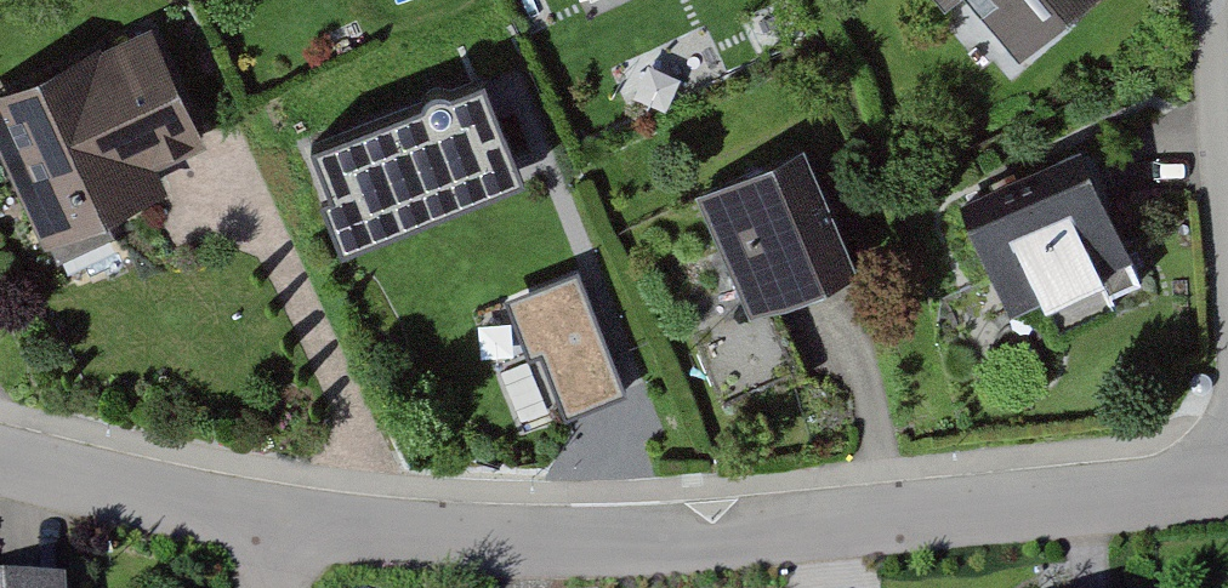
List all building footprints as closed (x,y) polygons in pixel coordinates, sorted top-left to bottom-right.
[(1026,50),(1077,0),(985,0),(1026,50)] [(145,38),(0,99),(0,145),(43,246),(155,199),(141,167),(191,146),(145,38)] [(478,80),(313,144),(354,249),(520,185),(478,80)] [(800,154),(698,203),(763,339),(865,290),(800,154)] [(1134,304),(1082,173),(963,230),(1017,358),(1054,341),(1066,368),(1116,344),(1106,317),(1134,304)] [(582,349),(536,362),(563,461),(610,449),(582,349)]
